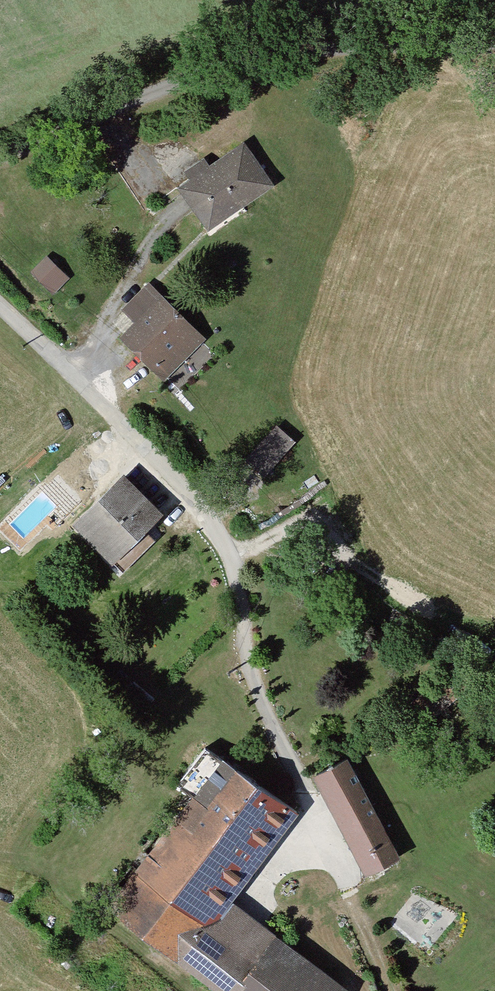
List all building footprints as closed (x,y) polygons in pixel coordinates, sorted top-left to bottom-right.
[(270,179),(245,148),(186,191),(209,222),(270,179)] [(50,251),(34,269),(57,291),(74,273),(50,251)] [(163,298),(150,285),(127,306),(141,320),(163,298)] [(141,320),(127,333),(155,361),(191,327),(163,298),(141,320)] [(191,327),(155,361),(166,372),(202,338),(191,327)] [(269,472),(300,438),(281,421),(250,454),(269,472)] [(121,483),(85,520),(110,546),(136,521),(140,523),(151,512),(151,510),(123,482),(121,483)] [(272,950),(258,939),(247,955),(243,953),(202,921),(232,881),(286,807),(204,745),(201,746),(171,785),(188,799),(144,857),(107,906),(214,990),(215,990),(238,990),(272,950)] [(397,858),(344,762),(318,775),(369,874),(397,858)] [(238,990),(324,990),(272,950),(238,990)]
